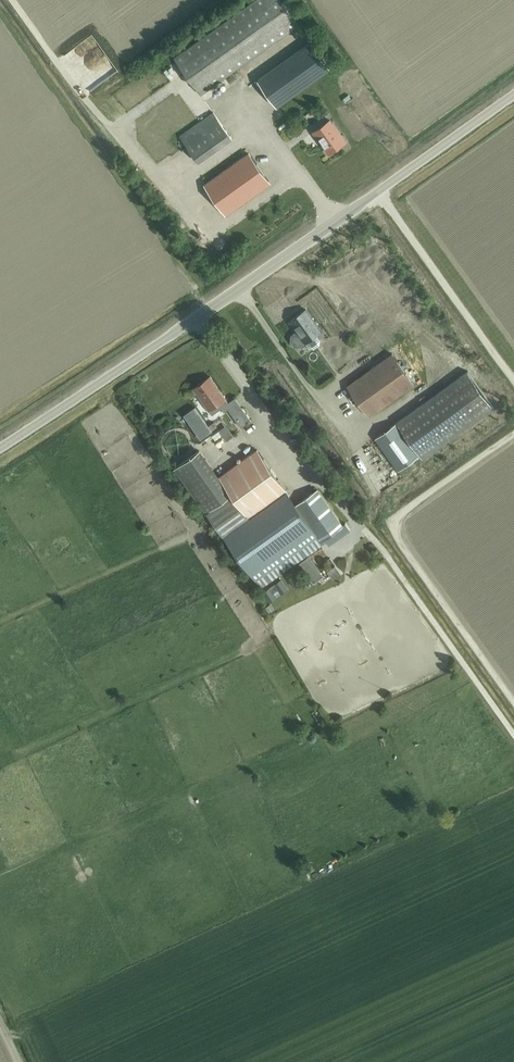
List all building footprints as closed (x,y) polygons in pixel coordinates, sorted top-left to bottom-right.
[(175,58),(113,102),(139,138),(200,94),(298,24),(281,0),(256,0),(175,58)] [(330,68),(311,41),(258,79),(277,106),(330,68)] [(232,139),(213,113),(180,136),(199,162),(232,139)] [(329,153),(345,142),(329,120),(313,132),(329,153)] [(225,214),(270,183),(249,153),(204,184),(225,214)] [(201,239),(208,235),(205,229),(197,233),(201,239)] [(305,343),(321,331),(306,309),(289,321),(305,343)] [(369,415),(414,384),(392,353),(348,385),(369,415)] [(398,470),(419,455),(420,454),(423,458),(493,406),(468,371),(396,423),(375,438),(398,470)] [(194,388),(212,414),(229,402),(210,376),(194,388)] [(232,413),(241,426),(251,419),(242,406),(232,413)] [(232,493),(220,475),(200,448),(173,467),(205,512),(232,493)] [(287,490),(257,449),(220,475),(232,493),(250,517),(287,490)] [(343,524),(318,488),(297,504),(322,539),(343,524)] [(324,541),(322,539),(297,504),(287,490),(250,517),(225,535),(262,586),(324,541)] [(300,563),(313,582),(323,575),(309,556),(300,563)] [(296,576),(299,574),(294,567),(284,574),(293,585),(299,581),(296,576)] [(274,593),(278,590),(280,588),(282,592),(288,588),(281,579),(263,592),(269,601),(274,598),(272,594),(274,593)]
